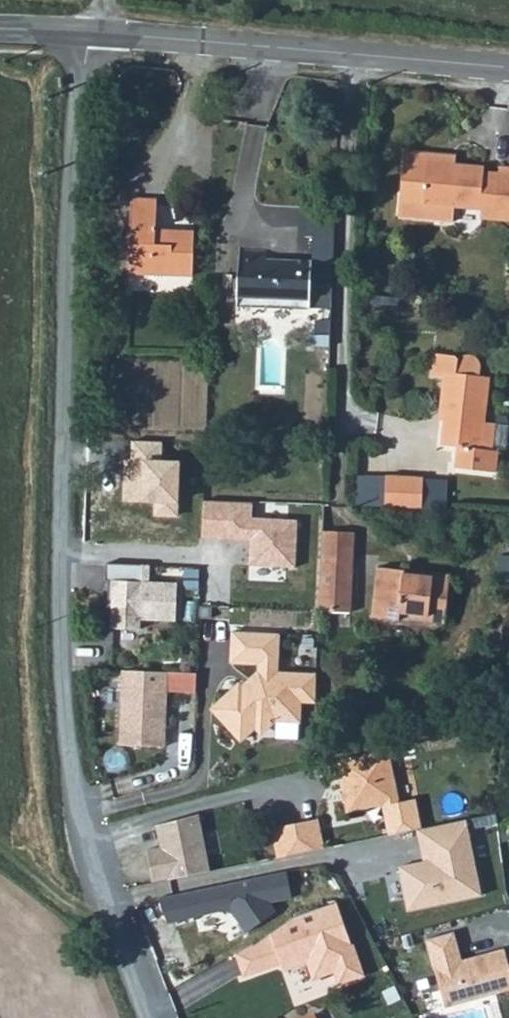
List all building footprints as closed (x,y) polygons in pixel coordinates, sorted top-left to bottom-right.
[(479,213),(508,215),(508,172),(497,171),(497,176),(486,174),(486,168),(451,165),(450,160),(401,155),(396,220),(449,225),(451,210),(479,213)] [(128,278),(191,280),(193,235),(153,233),(153,203),(130,202),(128,278)] [(479,213),(479,224),(508,226),(508,215),(479,213)] [(309,311),(311,269),(269,268),(269,259),(238,257),(237,308),(309,311)] [(332,270),(311,269),(309,311),(330,312),(332,270)] [(454,375),(442,374),(437,423),(442,423),(439,448),(455,450),(454,470),(487,474),(490,452),(481,451),(485,422),(490,380),(481,378),(478,362),(470,358),(463,359),(454,366),(454,375)] [(495,424),(485,422),(481,451),(490,452),(495,424)] [(162,443),(133,442),(132,458),(122,457),(121,501),(154,502),(153,517),(178,518),(180,460),(162,459),(162,443)] [(490,452),(487,474),(497,475),(499,453),(490,452)] [(384,483),(353,482),(351,513),(419,516),(420,485),(398,484),(397,505),(383,505),(384,483)] [(384,483),(383,505),(397,505),(398,484),(384,483)] [(253,503),(206,500),(204,537),(251,540),(250,564),(297,567),(300,520),(252,517),(253,503)] [(356,529),(321,528),(319,611),(353,612),(356,529)] [(146,567),(104,562),(101,583),(106,584),(104,601),(109,601),(107,630),(136,632),(137,621),(172,624),(174,585),(145,583),(146,567)] [(444,625),(449,580),(378,572),(371,619),(444,625)] [(235,689),(209,714),(238,744),(251,731),(258,739),(272,725),(295,727),(296,704),(311,705),(312,682),(273,680),(275,639),(232,636),(231,665),(257,666),(256,688),(244,699),(235,689)] [(161,675),(117,673),(114,749),(158,750),(161,675)] [(382,751),(320,768),(323,780),(333,778),(341,815),(376,808),(383,837),(417,831),(409,801),(393,804),(382,751)] [(204,875),(193,821),(151,832),(154,851),(140,854),(146,886),(204,875)] [(311,821),(266,831),(272,861),(318,851),(311,821)] [(466,821),(417,831),(421,855),(427,854),(428,862),(401,867),(410,909),(481,895),(466,821)] [(286,873),(155,900),(167,924),(229,910),(251,945),(287,924),(272,908),(292,899),(286,873)] [(298,917),(287,924),(251,945),(236,953),(243,977),(282,963),(284,972),(307,964),(312,979),(334,972),(338,985),(365,976),(353,943),(350,944),(334,902),(298,917)] [(454,932),(427,941),(447,1008),(479,999),(481,995),(489,992),(490,996),(508,990),(508,960),(505,948),(463,961),(454,932)]
